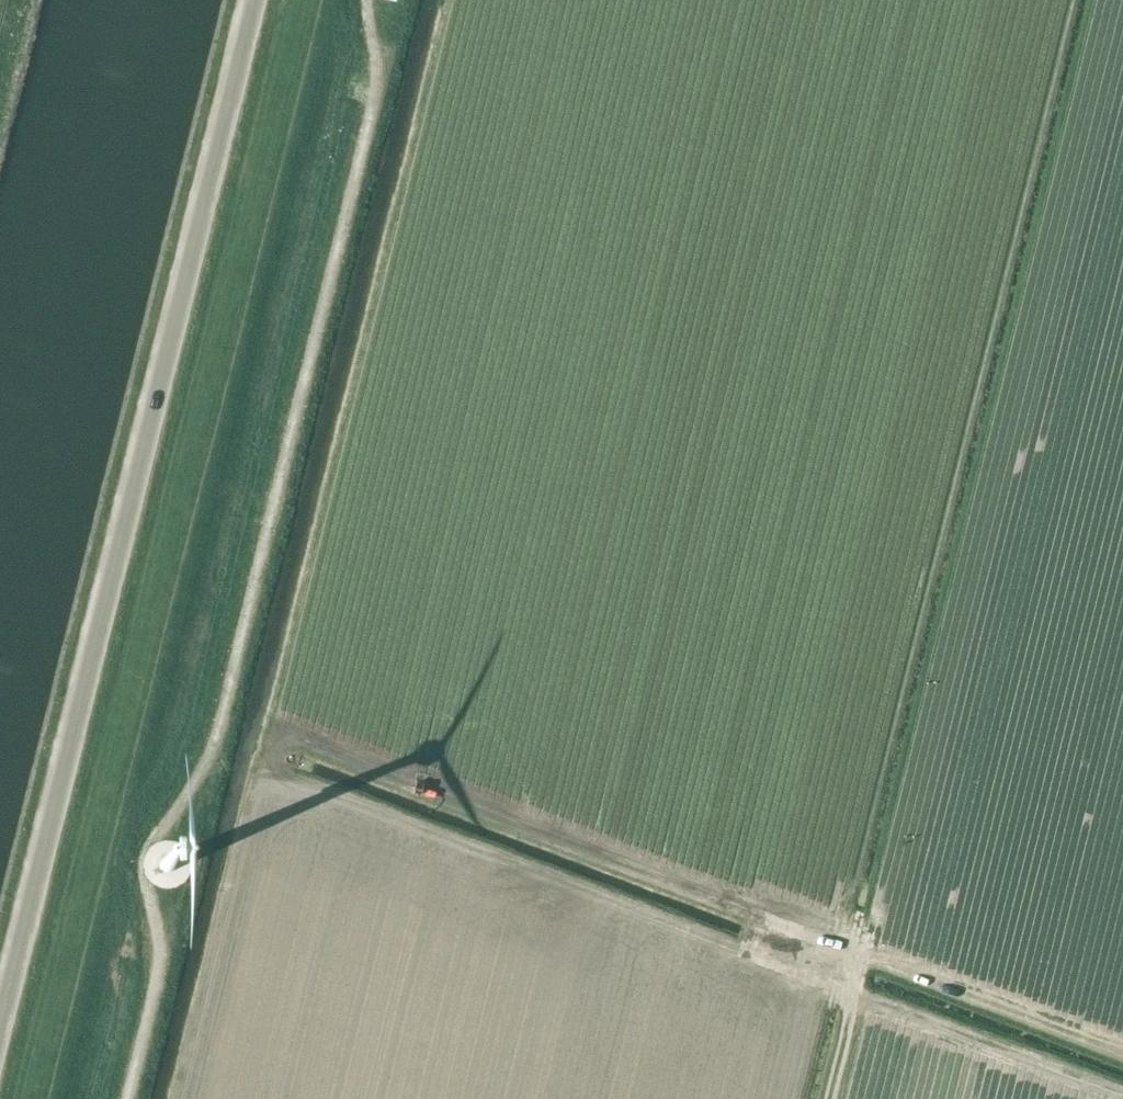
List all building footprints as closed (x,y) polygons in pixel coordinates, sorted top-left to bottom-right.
[(168,874),(169,874),(170,873),(171,873),(172,873),(173,872),(174,872),(174,871),(175,871),(175,870),(176,870),(176,869),(177,868),(177,867),(177,866),(177,865),(177,864),(177,863),(177,862),(177,861),(176,860),(175,859),(174,858),(173,857),(172,857),(171,856),(170,856),(169,856),(168,856),(167,856),(166,856),(166,857),(165,857),(164,857),(164,858),(163,858),(162,859),(162,860),(161,860),(161,861),(160,862),(160,863),(160,864),(160,865),(160,866),(160,867),(160,868),(161,868),(161,869),(162,870),(163,871),(164,872),(165,873),(166,873),(167,873),(168,874)]
